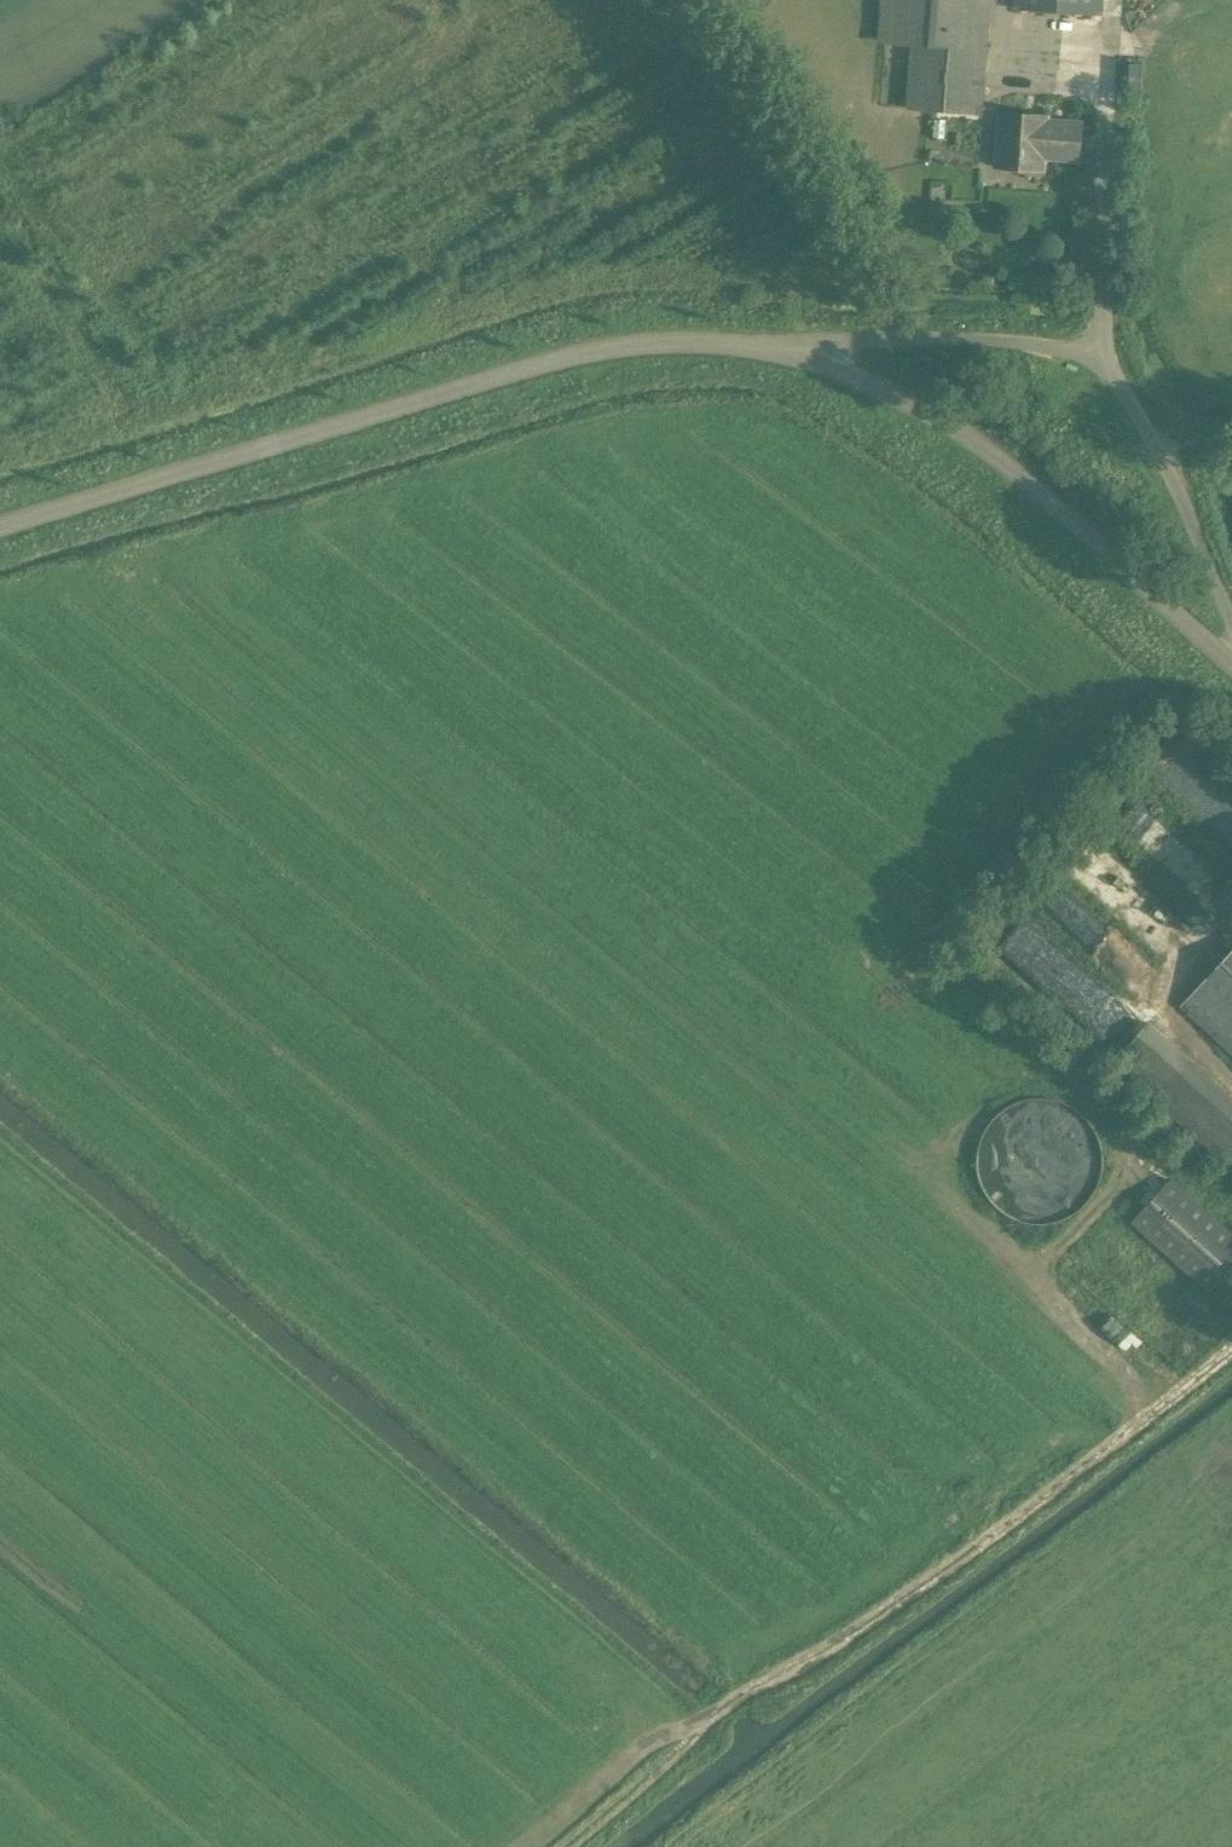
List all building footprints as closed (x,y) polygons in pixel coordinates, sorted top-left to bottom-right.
[(879,28),(886,29),(885,41),(912,43),(907,106),(983,111),(990,0),(881,0),(879,28)] [(1012,9),(1103,15),(1104,0),(1012,0),(1012,9)] [(1140,102),(1142,64),(1119,63),(1116,101),(1140,102)] [(1045,157),(1078,160),(1081,122),(1048,120),(1048,117),(999,113),(995,166),(1024,167),(1025,152),(1045,154),(1045,157)] [(1203,820),(1225,797),(1176,750),(1154,773),(1203,820)] [(1179,1007),(1231,1056),(1231,948),(1179,1007)] [(1074,1094),(974,1125),(1005,1225),(1105,1194),(1074,1094)] [(1219,1281),(1231,1267),(1231,1231),(1171,1177),(1130,1223),(1209,1293),(1219,1281)]
